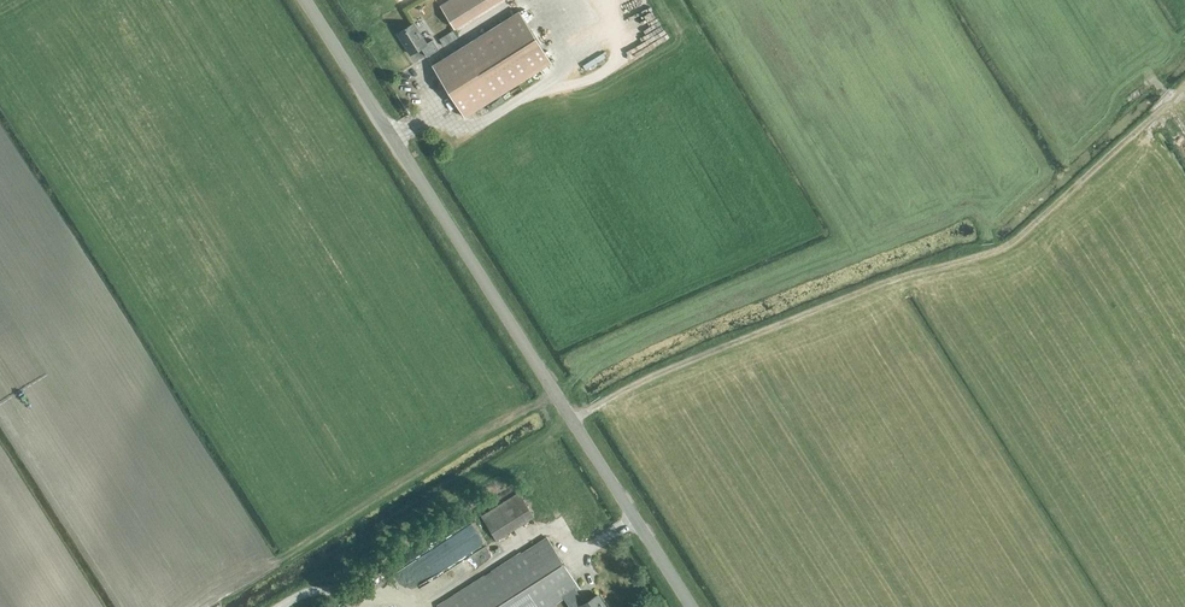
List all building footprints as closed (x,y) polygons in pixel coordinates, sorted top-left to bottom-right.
[(440,6),(454,27),(497,0),(450,0),(440,6)] [(520,11),(432,65),(464,116),(552,62),(520,11)] [(426,44),(413,23),(398,33),(411,54),(421,47),(427,56),(439,49),(433,39),(426,44)] [(443,46),(457,38),(453,30),(439,39),(443,46)] [(491,117),(502,109),(498,103),(487,111),(491,117)] [(497,540),(534,517),(518,492),(482,516),(497,540)] [(597,594),(584,603),(576,590),(579,588),(547,537),(439,606),(549,606),(564,598),(570,606),(605,606),(597,594)]
